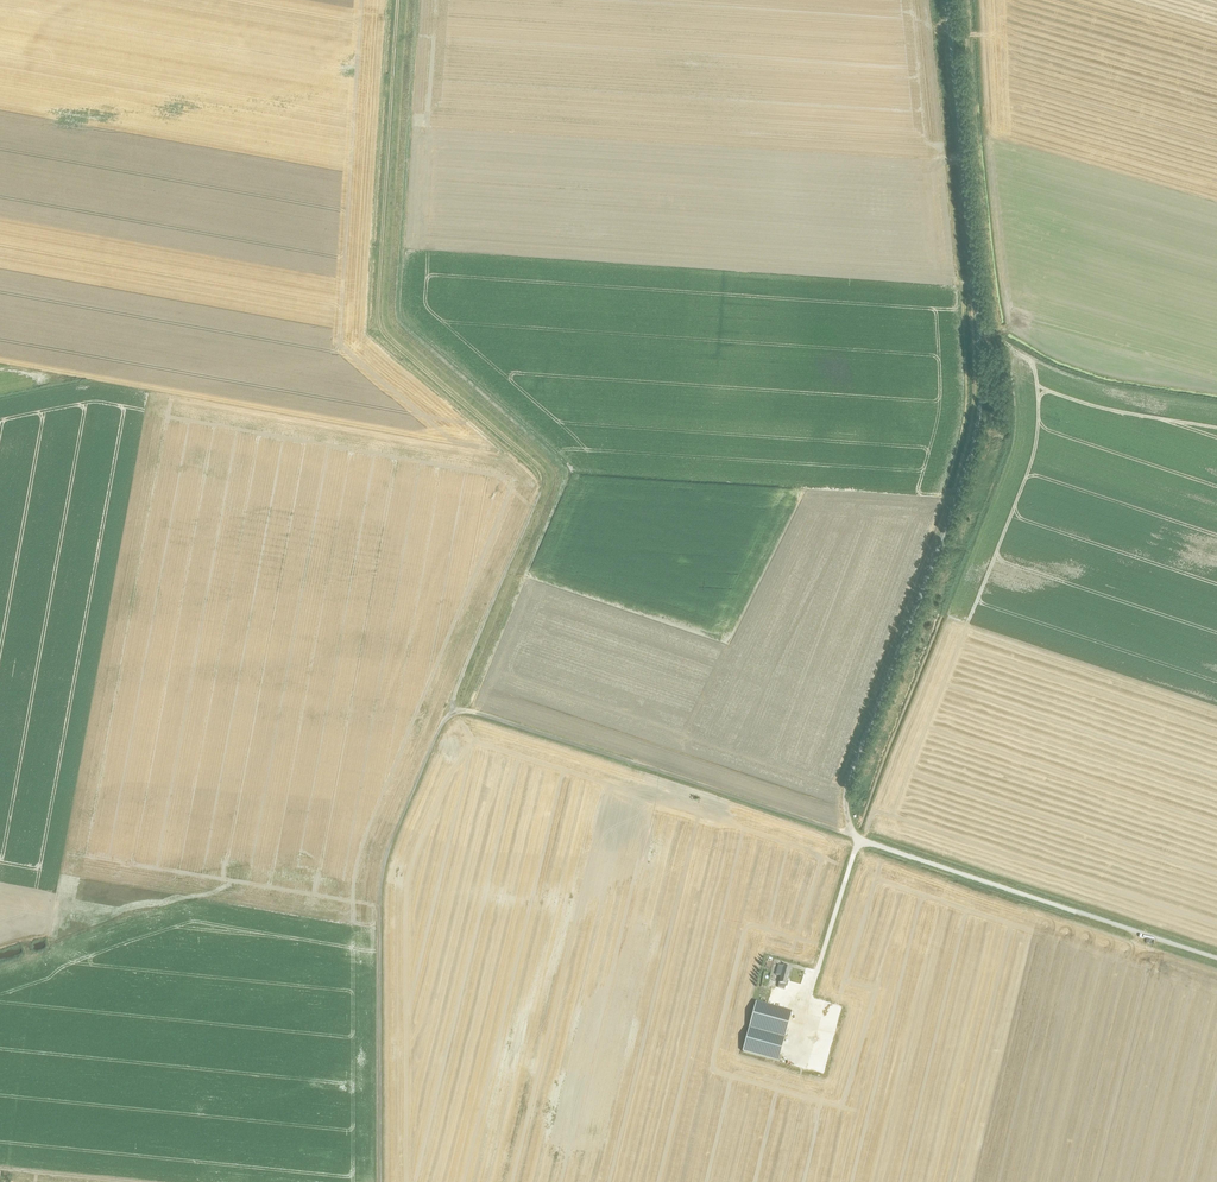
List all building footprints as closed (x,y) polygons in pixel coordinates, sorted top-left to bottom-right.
[(781,976),(778,987),(785,989),(786,985),(791,968),(783,966),(783,967),(778,965),(775,975),(781,976)] [(777,1062),(784,1038),(791,1012),(756,1003),(743,1052),(777,1062)]
